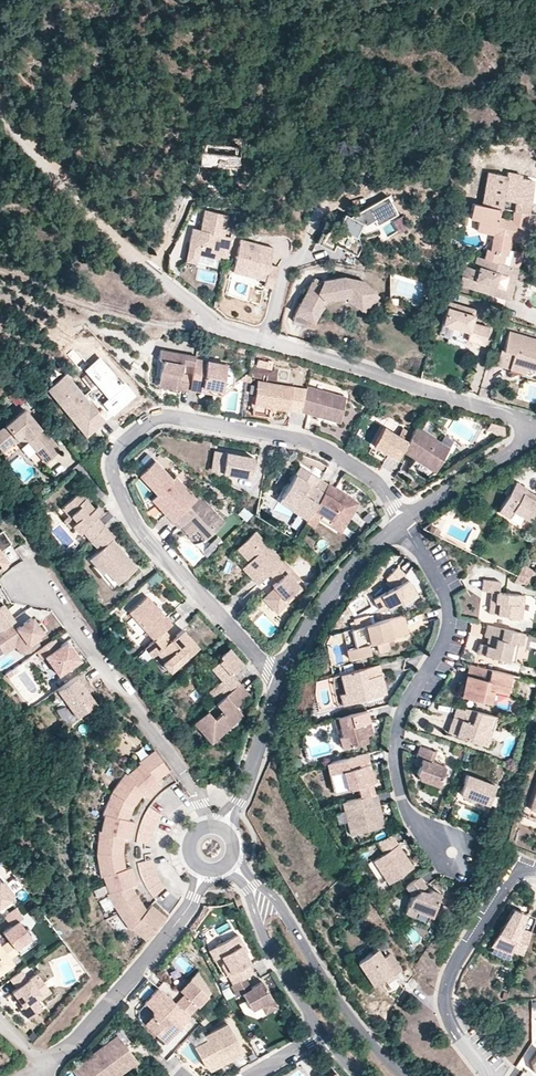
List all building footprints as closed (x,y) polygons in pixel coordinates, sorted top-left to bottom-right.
[(240,146),(201,142),(198,164),(237,168),(240,146)] [(489,170),(482,206),(525,214),(527,214),(534,178),(522,176),(522,172),(508,169),(507,173),(489,170)] [(351,217),(345,214),(339,227),(326,220),(316,242),(331,250),(335,242),(357,252),(361,244),(356,235),(361,225),(369,221),(375,227),(398,216),(388,198),(351,217)] [(518,250),(504,247),(507,236),(521,239),(525,223),(523,222),(525,214),(482,206),(473,204),(470,217),(478,219),(476,229),(493,233),(489,248),(487,248),(484,259),(514,268),(518,250)] [(226,257),(230,238),(223,236),(228,215),(205,210),(200,230),(192,229),(187,248),(198,250),(197,253),(218,258),(218,256),(226,257)] [(272,248),(239,240),(231,272),(243,275),(244,272),(264,277),(263,280),(262,285),(271,288),(276,267),(268,264),(272,248)] [(195,263),(197,253),(198,250),(187,248),(185,260),(195,263)] [(457,285),(485,292),(487,283),(501,286),(503,274),(511,277),(514,268),(484,259),(474,256),(471,268),(462,266),(457,285)] [(244,272),(243,275),(263,280),(264,277),(244,272)] [(373,291),(361,280),(341,275),(321,278),(317,284),(309,280),(293,311),(307,318),(310,320),(315,311),(320,305),(315,300),(321,297),(322,298),(332,295),(339,294),(345,294),(345,299),(352,302),(358,308),(373,291)] [(363,312),(378,295),(373,291),(358,308),(363,312)] [(325,302),(335,298),(345,299),(345,294),(339,294),(332,295),(322,298),(321,297),(315,300),(320,305),(325,302)] [(483,344),(488,327),(471,322),(475,309),(448,302),(439,335),(466,343),(467,339),(483,344)] [(304,323),(307,318),(293,311),(292,312),(290,318),(304,323)] [(509,332),(503,350),(501,349),(500,353),(496,365),(509,368),(510,363),(526,368),(535,371),(535,340),(509,332)] [(194,358),(195,356),(160,349),(158,359),(162,360),(158,378),(176,381),(174,389),(188,391),(189,388),(194,358)] [(496,365),(500,353),(491,351),(488,362),(496,365)] [(111,414),(134,394),(124,382),(122,384),(99,357),(83,370),(107,398),(101,402),(111,414)] [(221,390),(226,364),(194,358),(189,388),(201,391),(202,387),(221,390)] [(257,360),(256,366),(271,369),(272,361),(267,360),(267,361),(257,360)] [(525,373),(526,368),(510,363),(509,368),(525,373)] [(254,366),(252,375),(268,380),(270,371),(254,366)] [(105,421),(66,374),(47,389),(77,425),(88,416),(97,427),(105,421)] [(174,389),(176,381),(158,378),(157,386),(174,389)] [(300,411),(306,389),(258,381),(254,404),(270,407),(275,408),(300,412),(300,411)] [(343,411),(346,398),(307,387),(306,389),(300,411),(317,416),(319,411),(335,416),(343,411)] [(8,395),(17,406),(25,399),(17,388),(8,395)] [(0,429),(0,434),(9,445),(16,439),(27,440),(28,441),(36,450),(46,463),(59,452),(24,409),(0,429)] [(335,416),(319,411),(317,416),(340,422),(343,411),(335,416)] [(97,427),(88,416),(77,425),(86,436),(97,427)] [(505,435),(504,426),(491,422),(487,428),(500,437),(505,435)] [(434,473),(450,448),(417,426),(412,434),(407,442),(401,451),(434,473)] [(397,436),(383,427),(372,445),(396,459),(401,451),(407,442),(397,436)] [(407,442),(412,434),(402,428),(397,436),(407,442)] [(2,452),(9,445),(0,434),(0,450),(2,452)] [(29,455),(36,450),(28,441),(22,446),(29,455)] [(249,477),(253,457),(213,450),(209,470),(249,477)] [(173,479),(155,461),(139,476),(164,502),(158,507),(171,521),(196,499),(175,477),(173,479)] [(306,518),(328,483),(318,477),(315,481),(309,478),(312,473),(300,466),(281,497),(305,512),(302,516),(306,518)] [(535,495),(533,499),(523,493),(525,489),(526,488),(515,481),(512,486),(507,496),(497,511),(508,518),(512,511),(528,520),(535,508),(535,509),(535,496),(535,495)] [(340,532),(359,502),(328,482),(328,483),(306,518),(304,521),(313,527),(321,513),(331,520),(328,525),(340,532)] [(507,496),(512,486),(509,485),(504,494),(507,496)] [(535,495),(525,489),(523,493),(533,499),(535,495)] [(104,526),(97,518),(103,512),(98,505),(94,508),(85,498),(84,499),(78,493),(62,508),(69,516),(70,514),(76,521),(71,525),(79,533),(82,531),(90,541),(103,527),(104,526)] [(224,522),(199,495),(196,499),(171,521),(178,528),(181,526),(189,536),(197,529),(206,539),(224,522)] [(243,508),(238,515),(247,521),(251,514),(243,508)] [(76,521),(70,514),(69,516),(64,520),(69,527),(71,525),(76,521)] [(441,531),(431,525),(428,531),(431,533),(438,537),(441,531)] [(136,567),(111,539),(114,536),(103,527),(90,541),(99,549),(89,558),(102,573),(106,570),(117,583),(136,567)] [(8,545),(9,542),(1,530),(0,530),(0,550),(8,545)] [(282,560),(255,532),(237,548),(249,561),(257,569),(250,576),(257,584),(269,573),(282,560)] [(385,578),(397,566),(387,557),(376,569),(385,578)] [(298,584),(301,580),(283,560),(282,560),(269,573),(277,582),(272,586),(274,588),(263,598),(277,613),(302,589),(298,584)] [(257,569),(249,561),(242,567),(250,576),(257,569)] [(535,574),(535,572),(523,564),(513,583),(530,584),(535,574)] [(416,595),(404,573),(397,566),(385,578),(394,586),(389,589),(372,598),(379,610),(386,606),(387,608),(400,600),(402,604),(416,595)] [(154,587),(164,578),(156,570),(146,579),(154,587)] [(394,586),(385,578),(382,581),(389,589),(394,586)] [(521,619),(525,595),(499,592),(500,581),(484,579),(482,590),(492,591),(489,613),(508,615),(508,617),(521,619)] [(171,624),(147,596),(129,612),(153,640),(164,630),(171,624)] [(0,601),(0,627),(9,621),(12,618),(0,601)] [(375,622),(373,614),(352,618),(355,627),(375,622)] [(408,634),(403,615),(375,622),(355,627),(352,628),(356,646),(346,649),(349,659),(371,654),(368,644),(376,642),(378,652),(389,649),(388,646),(387,639),(393,638),(408,634)] [(37,634),(44,628),(39,621),(35,623),(30,616),(14,628),(9,621),(0,627),(0,651),(2,653),(13,645),(19,653),(40,638),(37,634)] [(522,632),(486,623),(484,634),(490,636),(488,644),(480,642),(476,651),(479,652),(487,654),(507,659),(511,640),(516,642),(520,643),(522,632)] [(198,647),(183,629),(172,639),(164,630),(153,640),(144,648),(152,656),(156,653),(163,647),(170,656),(163,662),(162,663),(170,671),(198,647)] [(78,659),(65,641),(58,646),(52,638),(35,650),(41,658),(44,656),(57,674),(78,659)] [(512,660),(516,642),(511,640),(507,659),(512,660)] [(170,656),(163,647),(156,653),(163,662),(170,656)] [(239,682),(231,674),(243,664),(229,648),(220,656),(223,658),(211,668),(221,680),(209,691),(218,701),(239,682)] [(487,654),(479,652),(476,665),(484,667),(487,654)] [(343,706),(362,701),(362,697),(365,697),(366,700),(387,694),(379,664),(341,675),(345,693),(340,695),(343,706)] [(465,679),(461,696),(482,700),(485,688),(490,690),(495,690),(504,693),(509,673),(484,667),(476,665),(472,664),(469,675),(471,676),(470,680),(465,679)] [(87,691),(91,688),(79,672),(55,689),(74,716),(94,702),(87,691)] [(345,693),(341,675),(333,677),(332,684),(338,707),(343,706),(340,695),(345,693)] [(236,706),(232,702),(246,690),(239,682),(218,701),(215,704),(222,712),(214,719),(207,711),(194,722),(211,742),(242,714),(236,706)] [(485,688),(482,700),(487,702),(490,690),(485,688)] [(236,706),(250,694),(246,690),(232,702),(236,706)] [(491,714),(456,706),(453,717),(455,718),(453,724),(450,723),(447,733),(477,743),(483,727),(486,729),(491,714)] [(369,722),(366,711),(334,719),(336,727),(339,726),(342,737),(346,736),(349,746),(366,742),(364,736),(372,734),(370,728),(368,728),(366,723),(369,722)] [(483,727),(477,743),(485,746),(496,715),(491,714),(486,729),(483,727)] [(339,726),(336,727),(341,748),(349,746),(346,736),(342,737),(339,726)] [(434,752),(419,746),(415,757),(417,757),(420,759),(418,766),(415,773),(418,780),(424,782),(437,787),(437,786),(444,767),(430,762),(434,752)] [(459,757),(461,750),(453,747),(451,754),(459,757)] [(121,854),(122,837),(124,838),(131,839),(135,821),(126,820),(131,805),(141,791),(143,792),(147,797),(158,784),(154,780),(152,779),(163,768),(150,749),(135,761),(136,763),(125,776),(123,774),(110,794),(101,816),(104,817),(100,833),(98,833),(97,856),(101,879),(103,878),(109,894),(107,895),(118,915),(130,931),(131,929),(144,941),(153,930),(152,929),(154,926),(155,927),(163,917),(151,904),(145,911),(138,901),(137,901),(130,886),(137,883),(132,866),(124,869),(121,854)] [(468,762),(471,754),(464,752),(462,759),(468,762)] [(374,783),(367,753),(326,763),(329,775),(343,771),(347,789),(357,787),(372,783),(374,783)] [(493,771),(496,763),(488,761),(486,768),(493,771)] [(154,780),(164,770),(163,768),(152,779),(154,780)] [(493,784),(465,774),(458,794),(487,804),(493,784)] [(437,787),(424,782),(421,789),(434,794),(437,787)] [(375,794),(372,783),(357,787),(360,797),(375,794)] [(133,806),(143,792),(141,791),(131,805),(126,820),(128,820),(133,806)] [(384,826),(376,793),(375,794),(360,797),(341,802),(349,834),(384,826)] [(155,828),(158,821),(162,814),(149,806),(146,812),(143,817),(142,821),(140,826),(139,830),(138,836),(137,839),(137,842),(152,844),(153,836),(155,828)] [(392,835),(377,841),(384,853),(374,860),(384,875),(389,882),(413,867),(400,847),(398,849),(396,846),(399,844),(392,835)] [(161,882),(158,875),(155,868),(153,860),(138,862),(139,868),(141,874),(144,880),(146,886),(149,890),(151,894),(154,898),(166,888),(161,882)] [(420,876),(406,886),(413,895),(412,896),(406,911),(416,915),(418,909),(430,913),(433,914),(441,892),(432,888),(429,890),(425,893),(422,889),(426,886),(427,885),(420,876)] [(7,881),(12,890),(19,885),(14,877),(7,881)] [(15,896),(4,881),(1,884),(0,882),(0,908),(15,896)] [(139,900),(132,886),(130,886),(138,901),(139,900)] [(147,909),(139,900),(138,901),(145,911),(147,909)] [(30,936),(18,921),(22,918),(15,908),(4,917),(11,925),(2,932),(8,941),(15,949),(30,936)] [(416,915),(406,911),(405,915),(426,923),(430,913),(418,909),(416,915)] [(522,954),(531,931),(521,928),(527,914),(513,909),(490,945),(493,946),(510,953),(512,950),(522,954)] [(250,962),(240,946),(242,944),(236,935),(215,948),(223,961),(221,966),(227,975),(233,984),(253,973),(247,963),(250,962)] [(8,941),(0,947),(0,948),(9,959),(18,953),(15,949),(8,941)] [(357,961),(371,952),(365,943),(344,956),(350,966),(357,961)] [(510,953),(493,946),(491,952),(508,959),(510,953)] [(11,962),(9,959),(0,948),(0,970),(11,962)] [(223,961),(215,948),(209,951),(224,977),(227,975),(221,966),(223,961)] [(401,969),(391,953),(383,958),(377,948),(371,952),(357,961),(372,985),(383,978),(392,972),(394,974),(401,969)] [(34,997),(48,987),(36,972),(27,979),(20,970),(9,979),(16,988),(11,991),(22,1006),(20,1008),(28,1018),(42,1007),(37,1001),(34,997)] [(179,1007),(186,1013),(189,1016),(210,993),(198,971),(179,991),(184,995),(176,1004),(179,1007)] [(387,982),(395,977),(394,974),(392,972),(383,978),(387,982)] [(248,984),(244,978),(231,986),(238,996),(242,993),(252,1008),(261,1003),(266,1011),(277,1005),(262,981),(252,987),(248,989),(246,986),(248,984)] [(37,1001),(50,991),(48,987),(34,997),(37,1001)] [(233,996),(228,987),(221,991),(226,1000),(233,996)] [(179,1007),(176,1004),(159,988),(145,1003),(152,1010),(153,1016),(145,1025),(165,1043),(178,1027),(170,1020),(173,1017),(171,1015),(179,1007)] [(252,1008),(246,999),(239,1003),(245,1013),(261,1018),(268,1014),(266,1011),(261,1003),(252,1008)] [(171,1015),(173,1017),(178,1022),(186,1013),(179,1007),(171,1015)] [(243,1052),(226,1023),(204,1036),(206,1040),(194,1048),(205,1066),(224,1055),(227,1061),(243,1052)] [(117,1037),(73,1072),(76,1075),(111,1075),(134,1057),(117,1037)] [(227,1061),(224,1055),(205,1066),(210,1072),(227,1061)] [(111,1075),(120,1075),(138,1062),(134,1057),(111,1075)] [(326,1065),(320,1070),(324,1075),(326,1075),(331,1072),(326,1065)]
